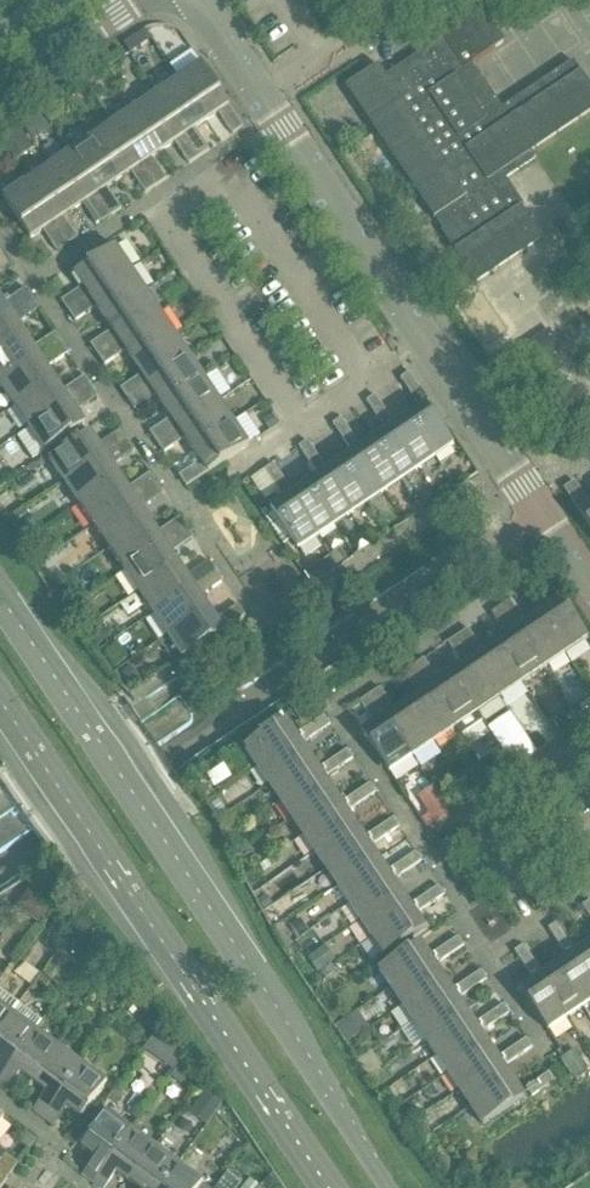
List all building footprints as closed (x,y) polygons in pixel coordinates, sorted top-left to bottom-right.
[(475,282),(477,285),(478,284),(477,282),(540,239),(542,241),(543,240),(514,196),(512,197),(502,181),(535,159),(530,151),(589,111),(589,88),(580,73),(564,84),(556,73),(493,115),(486,106),(496,100),(473,66),(464,72),(443,40),(452,34),(451,33),(417,56),(428,72),(420,77),(417,72),(393,88),(378,66),(346,88),(347,90),(349,88),(435,217),(433,219),(434,220),(436,219),(444,230),(441,232),(475,282)] [(179,79),(206,120),(217,112),(232,134),(243,127),(201,64),(179,79)] [(206,120),(179,79),(157,94),(198,157),(209,150),(194,128),(206,120)] [(198,157),(157,94),(136,108),(162,149),(174,142),(188,163),(198,157)] [(162,149),(136,108),(114,123),(155,186),(165,179),(151,157),(162,149)] [(38,111),(20,123),(32,140),(49,128),(38,111)] [(92,138),(119,179),(130,171),(145,193),(155,186),(114,123),(92,138)] [(119,179),(92,138),(70,152),(111,215),(121,209),(106,187),(119,179)] [(48,167),(75,208),(86,201),(100,222),(111,215),(70,152),(48,167)] [(26,182),(67,245),(77,238),(63,216),(75,208),(48,167),(26,182)] [(67,245),(26,182),(2,198),(30,238),(42,230),(57,252),(67,245)] [(68,311),(130,269),(115,246),(75,273),(83,286),(61,300),(68,311)] [(9,265),(2,255),(0,256),(0,271),(9,265)] [(105,318),(145,290),(130,269),(68,311),(75,321),(97,306),(105,318)] [(32,298),(25,288),(3,303),(0,298),(0,320),(32,298)] [(98,354),(160,312),(145,290),(105,318),(112,329),(91,344),(98,354)] [(25,335),(17,323),(38,309),(32,298),(0,320),(0,352),(25,335)] [(160,312),(98,354),(104,364),(126,350),(134,361),(175,334),(160,312)] [(0,352),(0,384),(61,343),(54,332),(32,347),(25,335),(0,352)] [(127,398),(190,356),(175,334),(134,361),(142,373),(120,388),(127,398)] [(54,379),(46,367),(68,353),(61,343),(0,384),(0,386),(13,406),(54,379)] [(535,363),(552,351),(546,343),(529,354),(535,363)] [(552,351),(535,363),(541,372),(558,361),(552,351)] [(164,405),(205,378),(190,356),(127,398),(134,408),(156,394),(164,405)] [(409,415),(436,455),(454,444),(426,403),(430,401),(410,372),(401,378),(421,407),(409,415)] [(28,428),(91,387),(83,376),(62,390),(54,379),(13,406),(28,428)] [(157,442),(219,400),(205,378),(164,405),(172,417),(150,431),(157,442)] [(91,387),(28,428),(43,451),(84,424),(75,411),(97,396),(91,387)] [(377,415),(386,409),(376,395),(367,401),(377,415)] [(194,449),(234,422),(219,400),(157,442),(164,452),(185,437),(194,449)] [(386,409),(377,415),(387,430),(392,426),(419,467),(436,455),(409,415),(396,424),(386,409)] [(343,438),(352,432),(342,417),(334,423),(343,438)] [(234,422),(194,449),(201,460),(179,475),(187,486),(249,445),(234,422)] [(375,438),(402,478),(419,467),(392,426),(387,430),(375,438)] [(64,482),(127,440),(120,430),(98,444),(89,432),(49,459),(64,482)] [(352,432),(343,438),(353,452),(358,449),(385,490),(402,478),(375,438),(362,447),(352,432)] [(546,435),(541,439),(547,449),(553,445),(546,435)] [(78,503),(119,476),(112,465),(133,450),(127,440),(64,482),(78,503)] [(310,461),(318,455),(309,440),(300,446),(310,461)] [(341,461),(368,502),(385,490),(358,449),(353,452),(341,461)] [(318,455),(310,461),(319,475),(323,473),(351,513),(368,502),(341,461),(328,469),(318,455)] [(276,484),(284,478),(275,463),(266,469),(276,484)] [(93,525),(156,484),(149,473),(127,488),(119,476),(78,503),(93,525)] [(306,484),(334,525),(351,513),(323,473),(319,475),(306,484)] [(284,478),(276,484),(285,498),(289,496),(316,536),(334,525),(306,484),(294,492),(284,478)] [(589,504),(575,482),(564,489),(579,511),(589,529),(589,503),(589,504)] [(156,484),(93,525),(108,547),(149,520),(141,509),(163,494),(156,484)] [(299,548),(316,536),(289,496),(285,498),(272,507),(299,548)] [(149,520),(108,547),(122,569),(185,528),(178,517),(156,532),(149,520)] [(137,591),(178,564),(170,552),(192,538),(185,528),(122,569),(137,591)] [(329,555),(336,567),(349,559),(341,547),(329,555)] [(152,613),(214,571),(207,561),(186,576),(178,564),(137,591),(152,613)] [(167,635),(207,608),(199,596),(221,581),(214,571),(152,613),(167,635)] [(537,614),(564,654),(587,640),(559,599),(552,588),(544,577),(534,585),(548,606),(537,614)] [(500,607),(542,669),(564,654),(537,614),(525,622),(511,600),(500,607)] [(207,608),(167,635),(182,658),(244,616),(237,605),(215,619),(207,608)] [(493,643),(520,684),(542,669),(500,607),(490,614),(505,636),(493,643)] [(88,610),(78,616),(86,628),(95,621),(88,610)] [(111,639),(99,623),(86,632),(97,647),(111,639)] [(457,636),(498,699),(520,684),(493,643),(482,651),(467,629),(457,636)] [(498,699),(457,636),(447,643),(461,665),(450,672),(477,713),(498,699)] [(423,659),(413,666),(455,728),(460,736),(482,722),(477,713),(450,672),(438,680),(423,659)] [(130,665),(119,672),(128,685),(139,677),(130,665)] [(406,702),(433,743),(455,728),(413,666),(403,672),(417,694),(406,702)] [(433,743),(406,702),(394,710),(379,688),(369,695),(411,757),(433,743)] [(411,757),(369,695),(359,702),(373,723),(361,732),(388,772),(411,757)] [(559,714),(547,722),(557,738),(570,730),(559,714)] [(309,726),(315,735),(330,725),(324,716),(309,726)] [(245,749),(257,766),(297,739),(295,735),(286,722),(245,749)] [(315,735),(309,726),(295,735),(297,739),(257,766),(268,783),(309,756),(301,744),(315,735)] [(500,748),(478,762),(491,783),(513,768),(500,748)] [(332,760),(338,769),(353,759),(347,750),(332,760)] [(309,756),(268,783),(280,801),(320,773),(318,769),(309,756)] [(338,769),(332,760),(318,769),(320,773),(280,801),(291,818),(332,790),(324,778),(338,769)] [(355,794),(361,803),(375,793),(369,784),(355,794)] [(433,821),(447,811),(430,786),(416,795),(433,821)] [(332,790),(291,818),(303,835),(343,808),(340,803),(332,790)] [(361,803),(355,794),(340,803),(343,808),(303,835),(314,852),(355,825),(346,812),(361,803)] [(216,799),(209,803),(216,813),(223,809),(216,799)] [(378,828),(384,837),(399,828),(393,819),(378,828)] [(355,825),(314,852),(326,869),(366,842),(364,838),(355,825)] [(337,886),(378,859),(370,847),(384,837),(378,828),(364,838),(366,842),(326,869),(337,886)] [(401,862),(407,871),(422,862),(416,853),(401,862)] [(378,859),(337,886),(349,904),(389,876),(387,872),(378,859)] [(407,871),(401,862),(387,872),(389,876),(349,904),(360,921),(401,893),(393,881),(407,871)] [(424,897),(430,905),(445,896),(439,887),(424,897)] [(51,910),(28,892),(16,908),(39,925),(51,910)] [(401,893),(360,921),(372,938),(412,911),(410,906),(401,893)] [(267,894),(258,900),(264,910),(273,904),(267,894)] [(430,905),(424,897),(410,906),(412,911),(372,938),(384,955),(424,928),(416,915),(430,905)] [(582,906),(589,918),(589,901),(582,906)] [(276,905),(267,911),(276,924),(285,919),(276,905)] [(301,920),(291,927),(298,939),(309,932),(301,920)] [(558,944),(567,938),(557,923),(548,929),(558,944)] [(82,943),(70,934),(59,950),(70,959),(82,943)] [(443,947),(449,956),(464,946),(458,937),(443,947)] [(558,944),(568,958),(571,956),(589,983),(589,946),(588,944),(576,952),(567,938),(558,944)] [(379,971),(390,988),(431,961),(429,957),(420,943),(379,971)] [(524,966),(533,960),(523,946),(514,952),(524,966)] [(326,947),(308,959),(318,975),(336,963),(326,947)] [(449,956),(443,947),(429,957),(431,961),(390,988),(402,1005),(443,978),(435,966),(449,956)] [(582,1008),(589,1002),(589,983),(571,956),(568,958),(554,967),(582,1008)] [(533,960),(524,966),(534,981),(537,979),(564,1019),(582,1008),(554,967),(542,975),(533,960)] [(332,967),(322,974),(326,980),(337,974),(332,967)] [(466,981),(472,990),(486,980),(480,971),(466,981)] [(443,978),(402,1005),(414,1022),(454,995),(451,991),(443,978)] [(547,1031),(564,1019),(537,979),(534,981),(520,990),(547,1031)] [(472,990),(466,981),(451,991),(454,995),(414,1022),(425,1039),(466,1012),(457,1000),(472,990)] [(18,1003),(0,989),(0,1027),(18,1003)] [(34,1030),(42,1020),(18,1003),(0,1027),(0,1058),(0,1059),(0,1078),(34,1030)] [(489,1015),(495,1024),(509,1014),(503,1005),(489,1015)] [(466,1012),(425,1039),(437,1057),(477,1029),(474,1025),(466,1012)] [(495,1024),(489,1015),(474,1025),(477,1029),(437,1057),(448,1074),(489,1046),(480,1033),(495,1024)] [(0,1078),(0,1087),(7,1092),(20,1073),(33,1082),(58,1048),(34,1030),(0,1078)] [(154,1030),(141,1048),(173,1070),(186,1052),(154,1030)] [(512,1049),(517,1058),(532,1048),(526,1039),(512,1049)] [(489,1046),(448,1074),(460,1091),(500,1064),(497,1059),(489,1046)] [(58,1048),(33,1082),(47,1093),(34,1111),(43,1118),(81,1065),(58,1048)] [(517,1058),(512,1049),(497,1059),(500,1064),(460,1091),(471,1108),(512,1081),(503,1067),(517,1058)] [(574,1049),(559,1059),(573,1080),(588,1069),(574,1049)] [(106,1082),(81,1065),(43,1118),(54,1126),(68,1107),(81,1117),(106,1082)] [(190,1074),(179,1066),(170,1078),(181,1086),(190,1074)] [(549,1073),(525,1089),(531,1098),(555,1082),(549,1073)] [(512,1081),(471,1108),(483,1125),(524,1098),(512,1081)] [(115,1092),(108,1101),(116,1107),(123,1098),(115,1092)] [(205,1092),(189,1113),(206,1125),(221,1103),(205,1092)] [(417,1096),(405,1105),(413,1116),(425,1109),(417,1096)] [(95,1156),(82,1175),(91,1182),(130,1129),(106,1111),(81,1146),(95,1156)] [(154,1147),(130,1129),(91,1182),(100,1187),(103,1187),(115,1171),(129,1181),(154,1147)] [(16,1140),(29,1149),(36,1140),(23,1131),(16,1140)] [(129,1181),(139,1187),(160,1187),(178,1164),(154,1147),(129,1181)] [(160,1187),(197,1187),(202,1181),(178,1164),(160,1187)] [(228,1172),(216,1187),(237,1187),(241,1182),(228,1172)] [(243,1187),(257,1187),(259,1186),(249,1179),(243,1187)]
